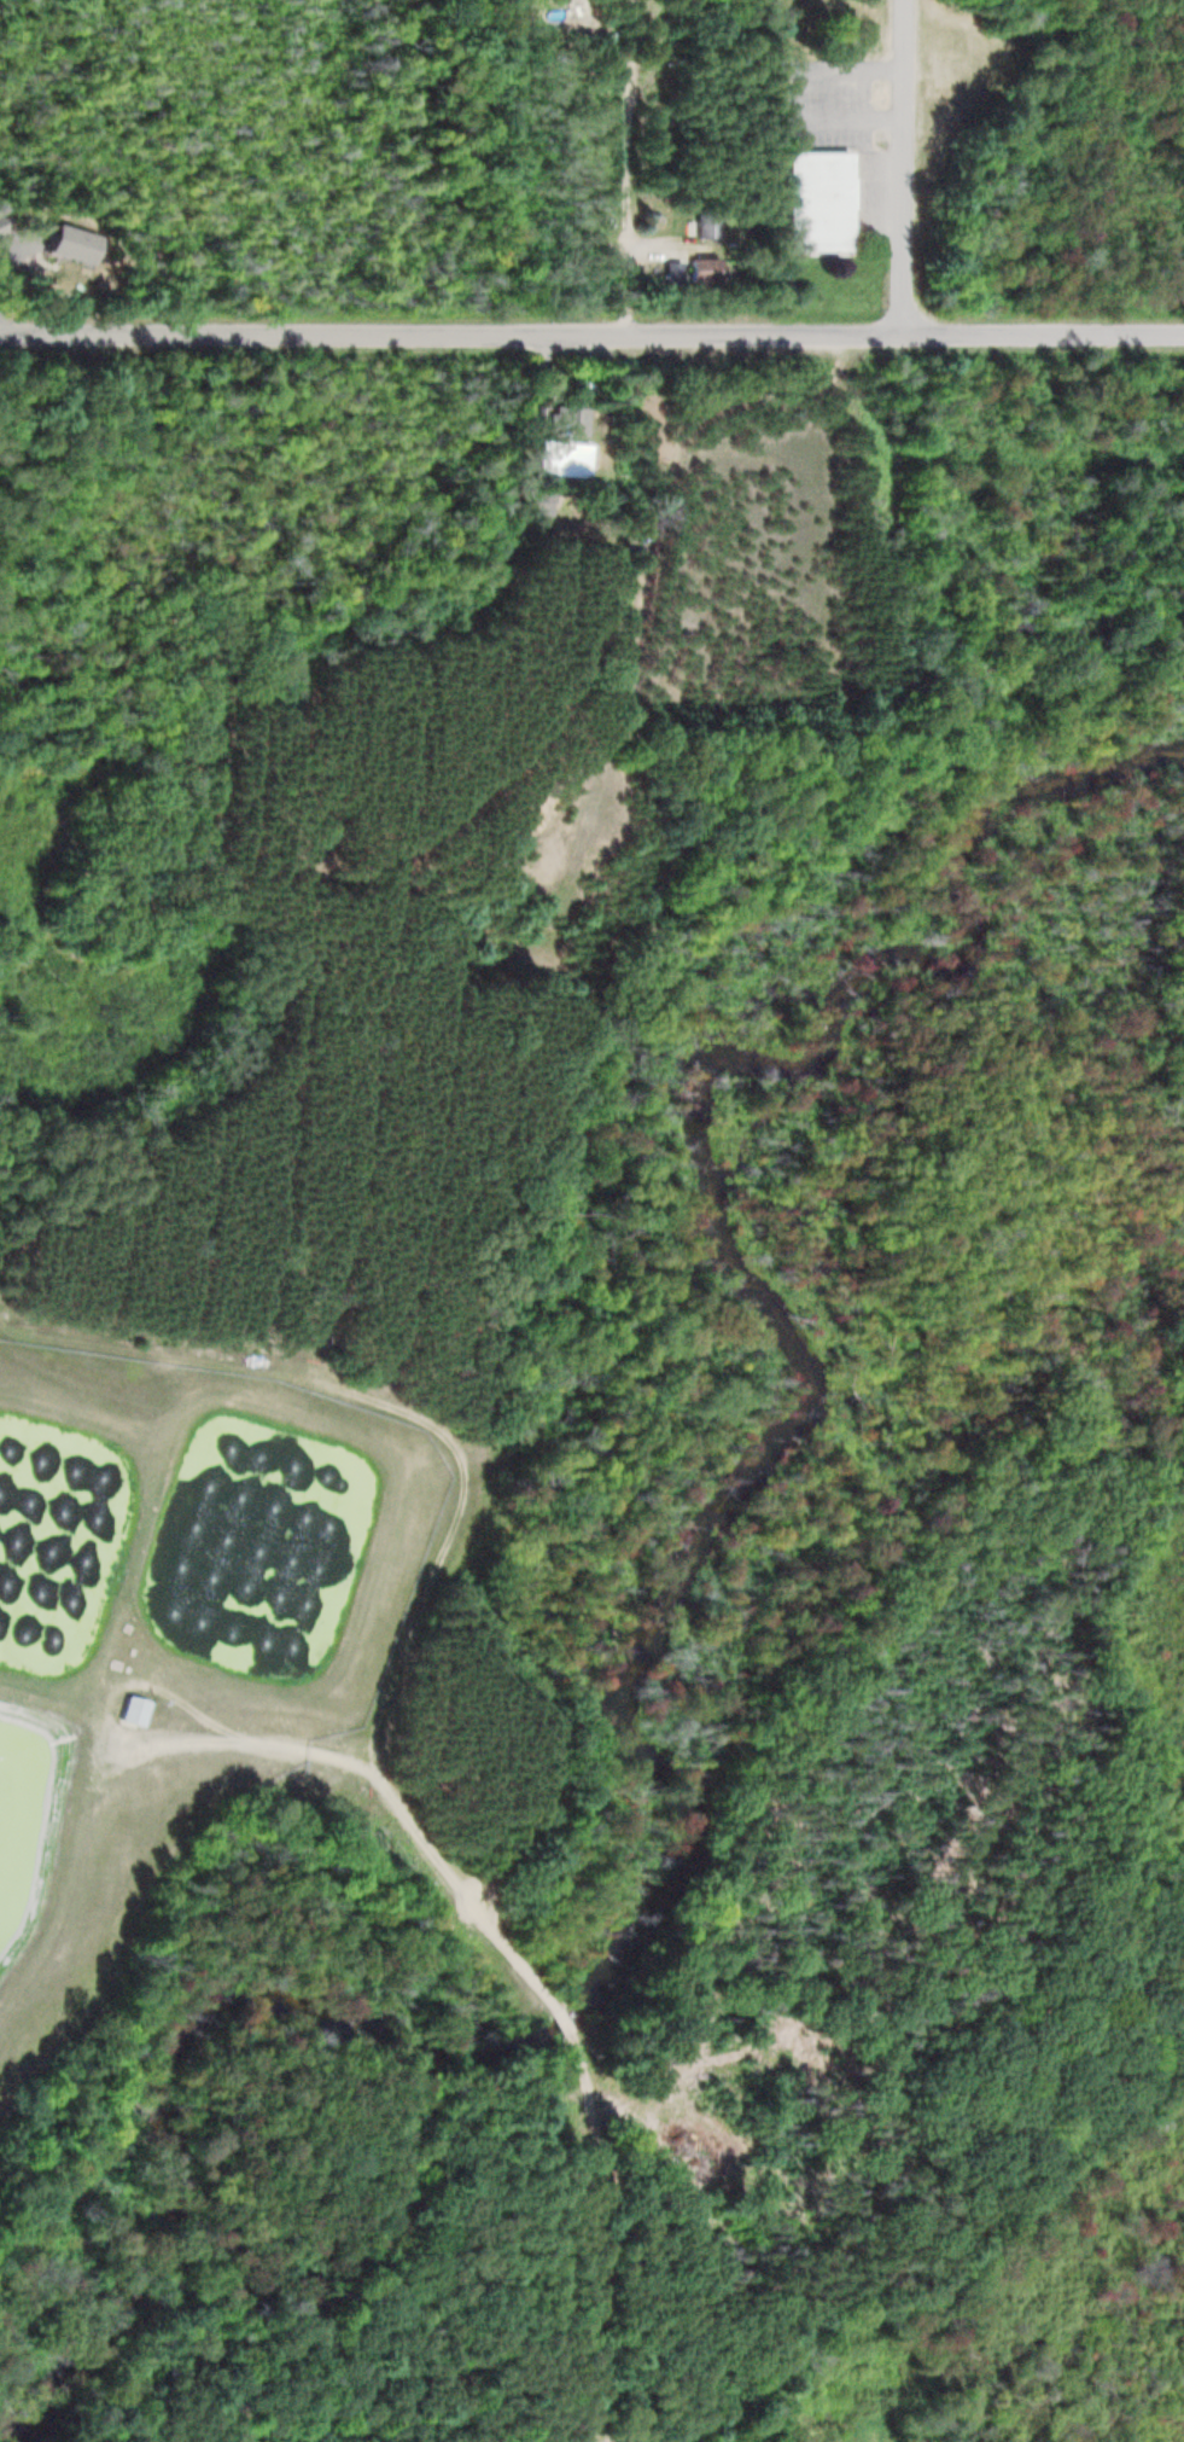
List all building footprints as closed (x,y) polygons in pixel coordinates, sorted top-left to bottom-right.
[(849,151),(783,151),(783,251),(848,251),(849,151)] [(718,207),(692,207),(692,238),(718,238),(718,207)] [(682,283),(713,283),(713,259),(682,259),(682,283)] [(676,261),(659,262),(660,284),(676,284),(676,261)] [(588,406),(549,406),(549,435),(588,435),(588,406)] [(545,540),(543,532),(532,534),(534,543),(545,540)] [(116,1693),(141,1699),(133,1725),(110,1717),(116,1693)]
